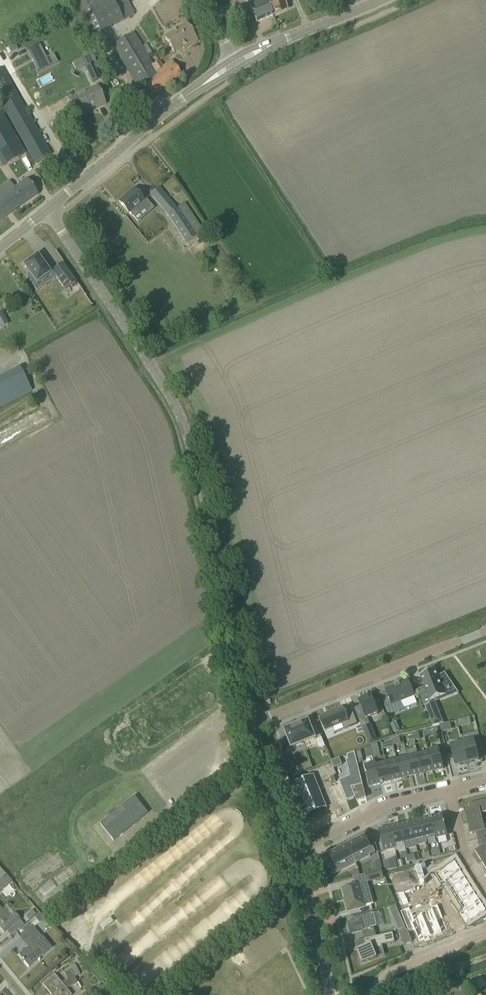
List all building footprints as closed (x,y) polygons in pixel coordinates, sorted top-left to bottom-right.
[(89,39),(133,14),(126,0),(70,0),(89,39)] [(256,22),(273,15),(266,0),(247,0),(256,22)] [(273,15),(287,9),(283,0),(266,0),(273,15)] [(164,38),(174,53),(186,45),(188,47),(198,41),(186,23),(164,38)] [(133,32),(112,45),(137,86),(140,85),(148,98),(182,77),(172,61),(162,67),(158,61),(152,65),(147,55),(151,53),(146,44),(142,47),(133,32)] [(39,44),(27,50),(38,71),(57,62),(53,55),(46,58),(39,44)] [(92,63),(85,67),(93,83),(100,79),(92,63)] [(19,136),(21,141),(22,140),(35,163),(51,154),(1,67),(0,68),(0,103),(19,136)] [(97,87),(69,99),(77,115),(96,106),(97,108),(105,104),(97,87)] [(1,167),(25,153),(19,142),(16,138),(1,110),(0,111),(0,165),(1,167)] [(38,194),(27,179),(14,188),(8,180),(0,186),(0,220),(38,194)] [(150,194),(167,214),(185,243),(203,232),(184,203),(176,208),(158,187),(150,194)] [(129,213),(133,218),(150,204),(144,198),(143,200),(134,189),(119,202),(128,213),(129,213)] [(45,266),(37,255),(30,260),(28,258),(23,262),(25,264),(23,265),(29,273),(26,276),(32,286),(50,273),(45,266)] [(75,281),(63,264),(51,272),(64,289),(75,281)] [(31,390),(19,367),(0,377),(0,406),(31,390)] [(435,670),(420,676),(430,701),(445,695),(443,691),(454,686),(445,673),(438,676),(435,670)] [(414,696),(408,681),(399,684),(399,683),(398,684),(399,684),(395,686),(395,685),(394,685),(394,686),(386,689),(390,701),(384,703),(384,702),(383,703),(388,715),(404,709),(401,701),(414,696)] [(379,714),(371,695),(359,700),(366,719),(379,714)] [(435,702),(425,706),(433,726),(440,725),(444,724),(435,702)] [(324,715),(320,717),(326,731),(342,724),(344,729),(357,724),(353,713),(345,716),(342,708),(341,708),(333,711),(334,711),(325,715),(324,714),(324,715)] [(308,720),(296,725),(303,743),(315,738),(308,720)] [(396,721),(389,724),(393,733),(400,730),(396,721)] [(444,724),(440,725),(442,733),(450,731),(448,723),(444,724)] [(296,725),(284,730),(291,748),(303,743),(296,725)] [(377,743),(371,726),(363,729),(363,730),(369,746),(377,743)] [(322,738),(316,740),(319,749),(325,747),(322,738)] [(479,760),(474,741),(462,743),(467,763),(479,760)] [(467,763),(462,743),(451,746),(456,766),(467,763)] [(429,752),(433,771),(444,769),(439,747),(428,750),(429,752)] [(350,776),(339,781),(347,801),(356,798),(352,788),(363,785),(355,752),(347,755),(348,759),(346,760),(350,776)] [(433,771),(429,752),(418,755),(423,774),(433,771)] [(423,774),(418,755),(407,758),(412,776),(423,774)] [(339,758),(331,761),(334,768),(342,764),(339,758)] [(412,776),(407,758),(397,760),(401,779),(412,776)] [(401,779),(397,760),(386,763),(391,782),(401,779)] [(375,763),(364,765),(370,787),(380,784),(376,765),(375,763)] [(391,782),(386,763),(376,765),(380,784),(391,782)] [(314,774),(295,782),(299,790),(317,783),(314,774)] [(317,783),(299,790),(302,798),(320,791),(317,783)] [(320,791),(302,798),(305,806),(324,799),(320,791)] [(113,841),(147,813),(134,797),(100,824),(113,841)] [(324,799),(305,806),(308,815),(327,808),(324,799)] [(469,804),(471,812),(467,812),(467,811),(465,812),(467,823),(482,819),(481,819),(480,814),(485,812),(485,800),(469,804)] [(443,814),(432,817),(437,836),(436,836),(436,838),(438,838),(446,836),(448,836),(443,814)] [(432,817),(421,820),(426,838),(436,836),(437,836),(432,817)] [(483,826),(481,821),(483,820),(482,819),(467,823),(470,834),(473,834),(472,833),(476,832),(477,839),(485,837),(485,825),(483,826)] [(415,821),(411,822),(411,825),(415,841),(416,846),(427,843),(426,838),(421,820),(415,821)] [(407,823),(400,825),(404,843),(415,841),(411,825),(411,822),(407,823)] [(400,825),(389,827),(394,846),(395,846),(404,843),(400,825)] [(389,827),(379,830),(384,851),(395,848),(395,846),(394,846),(389,827)] [(365,837),(349,845),(354,856),(367,850),(370,855),(375,852),(372,846),(370,847),(365,837)] [(477,839),(480,850),(478,851),(477,850),(475,852),(481,861),(485,858),(485,837),(477,839)] [(330,855),(329,855),(336,867),(337,866),(336,866),(353,858),(347,846),(330,855)] [(455,861),(439,871),(445,881),(461,871),(455,861)] [(380,862),(372,865),(374,872),(381,870),(382,870),(380,862)] [(374,872),(365,875),(367,882),(384,878),(381,870),(374,872)] [(449,888),(466,878),(461,871),(445,881),(449,888)] [(0,880),(0,891),(12,882),(6,875),(0,880)] [(466,878),(449,888),(454,896),(470,886),(466,878)] [(360,884),(342,888),(346,902),(345,902),(348,911),(373,904),(371,896),(364,898),(360,884)] [(470,886),(454,896),(459,904),(475,894),(470,886)] [(464,911),(480,901),(475,894),(459,904),(464,911)] [(471,920),(472,921),(478,918),(477,916),(485,911),(485,910),(480,901),(464,911),(470,921),(471,920)] [(442,932),(437,921),(443,918),(438,905),(431,908),(433,914),(423,918),(430,937),(442,932)] [(396,906),(390,909),(393,916),(399,914),(396,906)] [(4,933),(20,920),(15,913),(9,918),(0,907),(0,928),(4,933)] [(32,911),(27,916),(30,920),(35,915),(32,911)] [(34,918),(39,923),(44,919),(40,913),(34,918)] [(353,922),(348,923),(350,933),(377,927),(373,913),(353,918),(353,922)] [(419,941),(423,940),(424,942),(431,939),(430,937),(423,918),(412,922),(410,917),(403,919),(408,932),(414,930),(419,941)] [(401,919),(395,922),(398,929),(404,927),(401,919)] [(28,947),(18,955),(28,967),(52,948),(42,936),(41,936),(32,925),(19,936),(28,947)] [(407,930),(398,932),(404,945),(412,942),(407,930)] [(359,947),(357,948),(363,962),(363,964),(365,963),(379,957),(375,949),(382,947),(382,945),(395,942),(393,933),(364,940),(365,944),(359,947)] [(345,954),(354,973),(359,971),(357,966),(362,964),(356,950),(345,954)] [(151,960),(129,979),(139,990),(161,971),(151,960)] [(70,970),(64,973),(67,980),(61,983),(54,974),(42,984),(51,994),(71,994),(66,989),(77,983),(75,977),(80,975),(76,967),(75,967),(74,964),(69,966),(70,970)]
